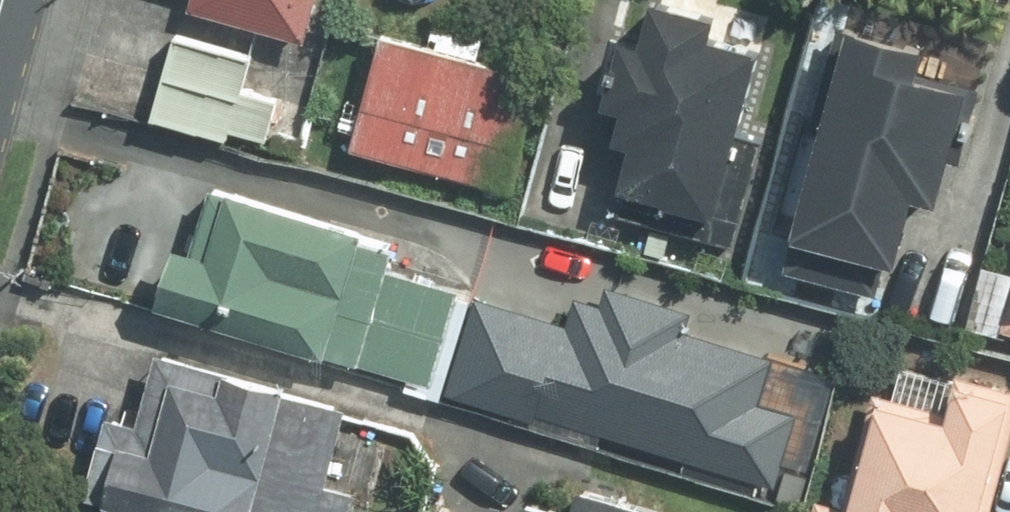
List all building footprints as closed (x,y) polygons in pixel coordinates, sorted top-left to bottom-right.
[(178,17),(294,50),(309,0),(183,0),(178,17)] [(625,53),(606,48),(591,114),(602,117),(593,156),(609,160),(600,199),(700,222),(695,248),(732,256),(760,136),(741,132),(757,65),(715,55),(722,25),(636,5),(625,53)] [(255,58),(168,33),(139,125),(219,149),(223,137),(264,149),(281,91),(248,82),(255,58)] [(918,55),(831,33),(774,256),(881,283),(901,207),(925,213),(944,140),(958,143),(972,87),(914,72),(918,55)] [(533,86),(371,42),(354,104),(338,100),(329,135),(349,140),(343,161),(501,204),(514,157),(533,86)] [(389,267),(395,244),(207,188),(186,261),(157,253),(141,307),(394,381),(390,397),(440,412),(444,396),(475,292),(389,267)] [(534,438),(594,455),(598,441),(772,492),(795,414),(754,402),(766,362),(687,339),(693,317),(603,290),(598,309),(562,299),(556,316),(475,292),(444,396),(538,424),(534,438)] [(1000,343),(1009,345),(1009,304),(1000,343)] [(70,511),(74,511),(361,511),(365,499),(321,487),(344,409),(149,354),(129,423),(98,415),(70,511)] [(865,401),(834,511),(990,511),(1009,441),(1009,395),(945,376),(932,420),(865,401)] [(559,487),(554,501),(524,492),(518,511),(643,511),(559,487)] [(425,498),(421,511),(471,511),(425,498)]
